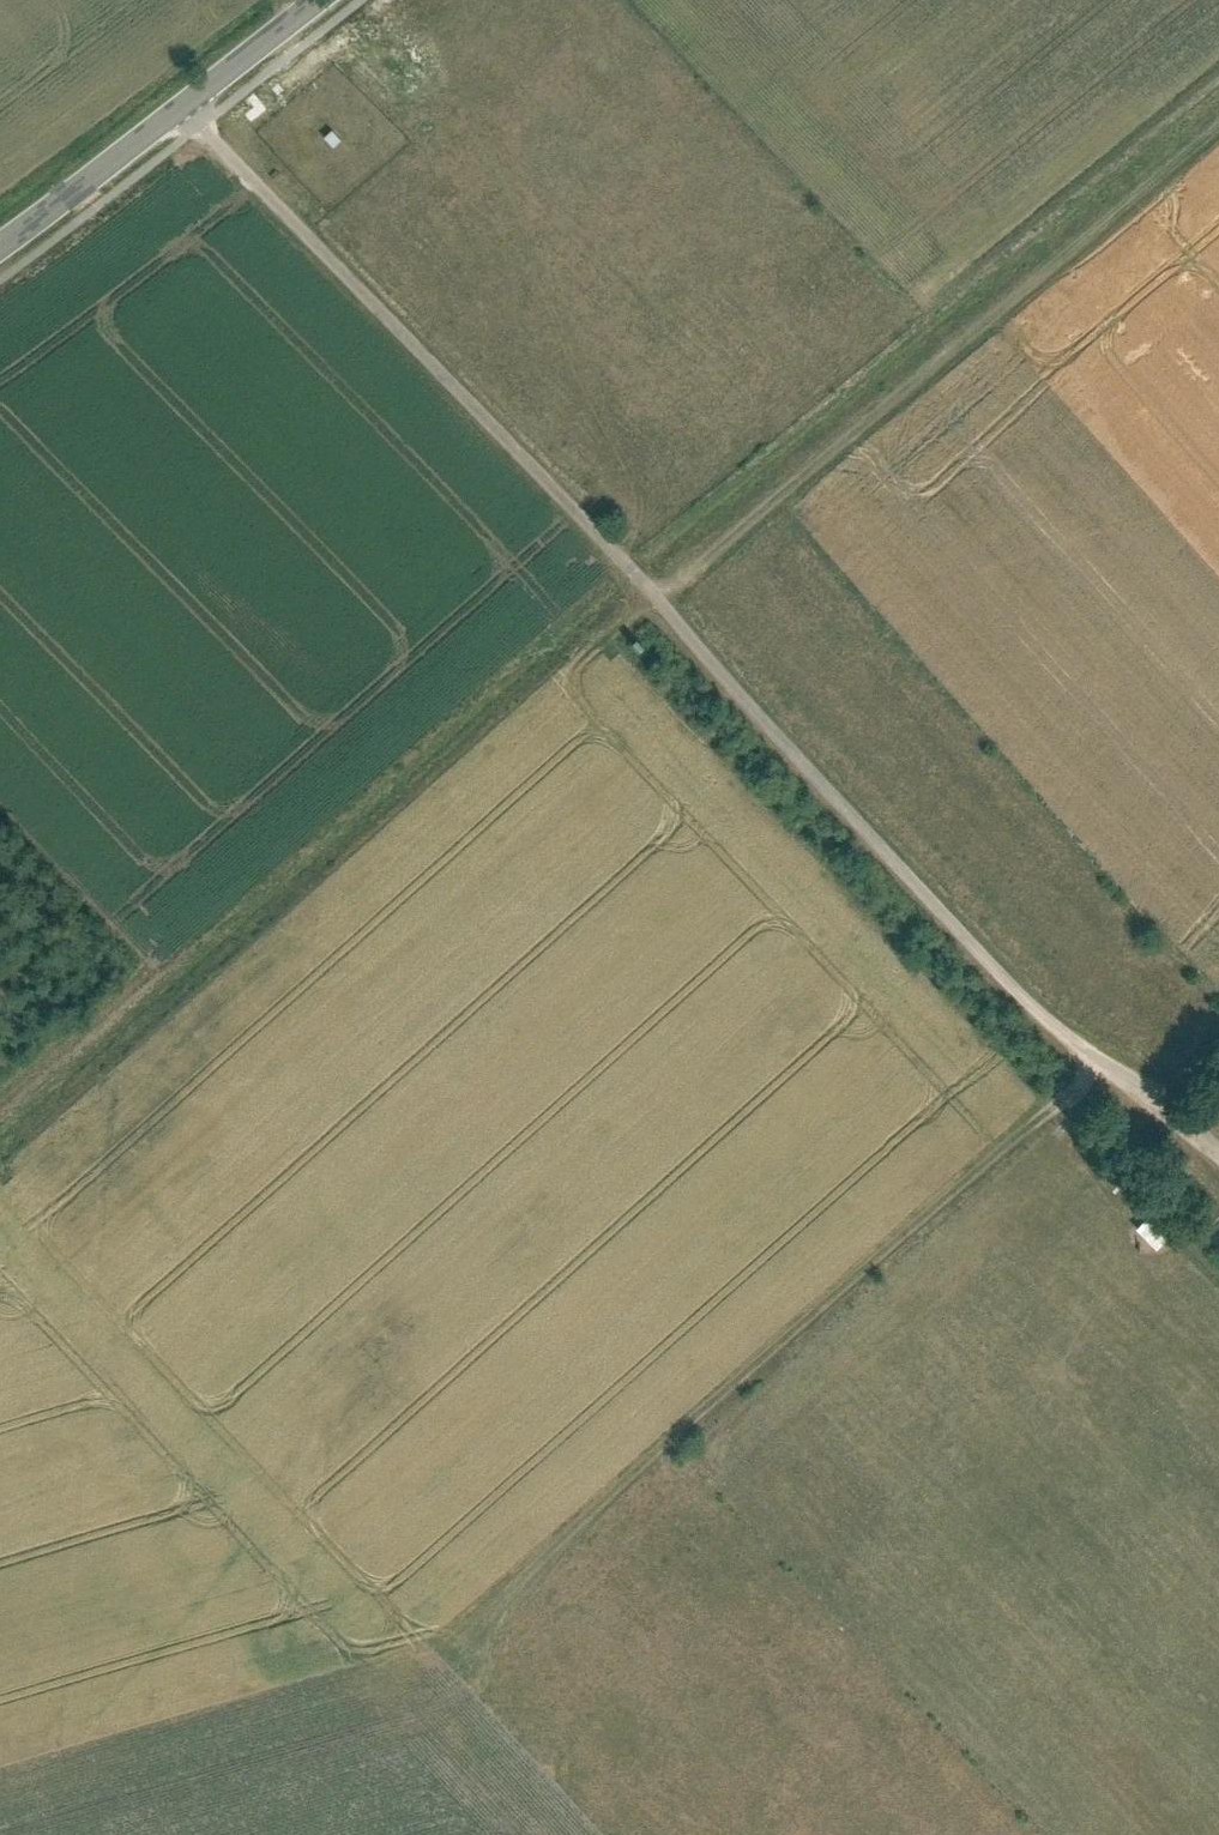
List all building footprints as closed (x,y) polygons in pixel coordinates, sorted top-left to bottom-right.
[(1154,1213),(1143,1224),(1164,1245),(1175,1234),(1154,1213)]
